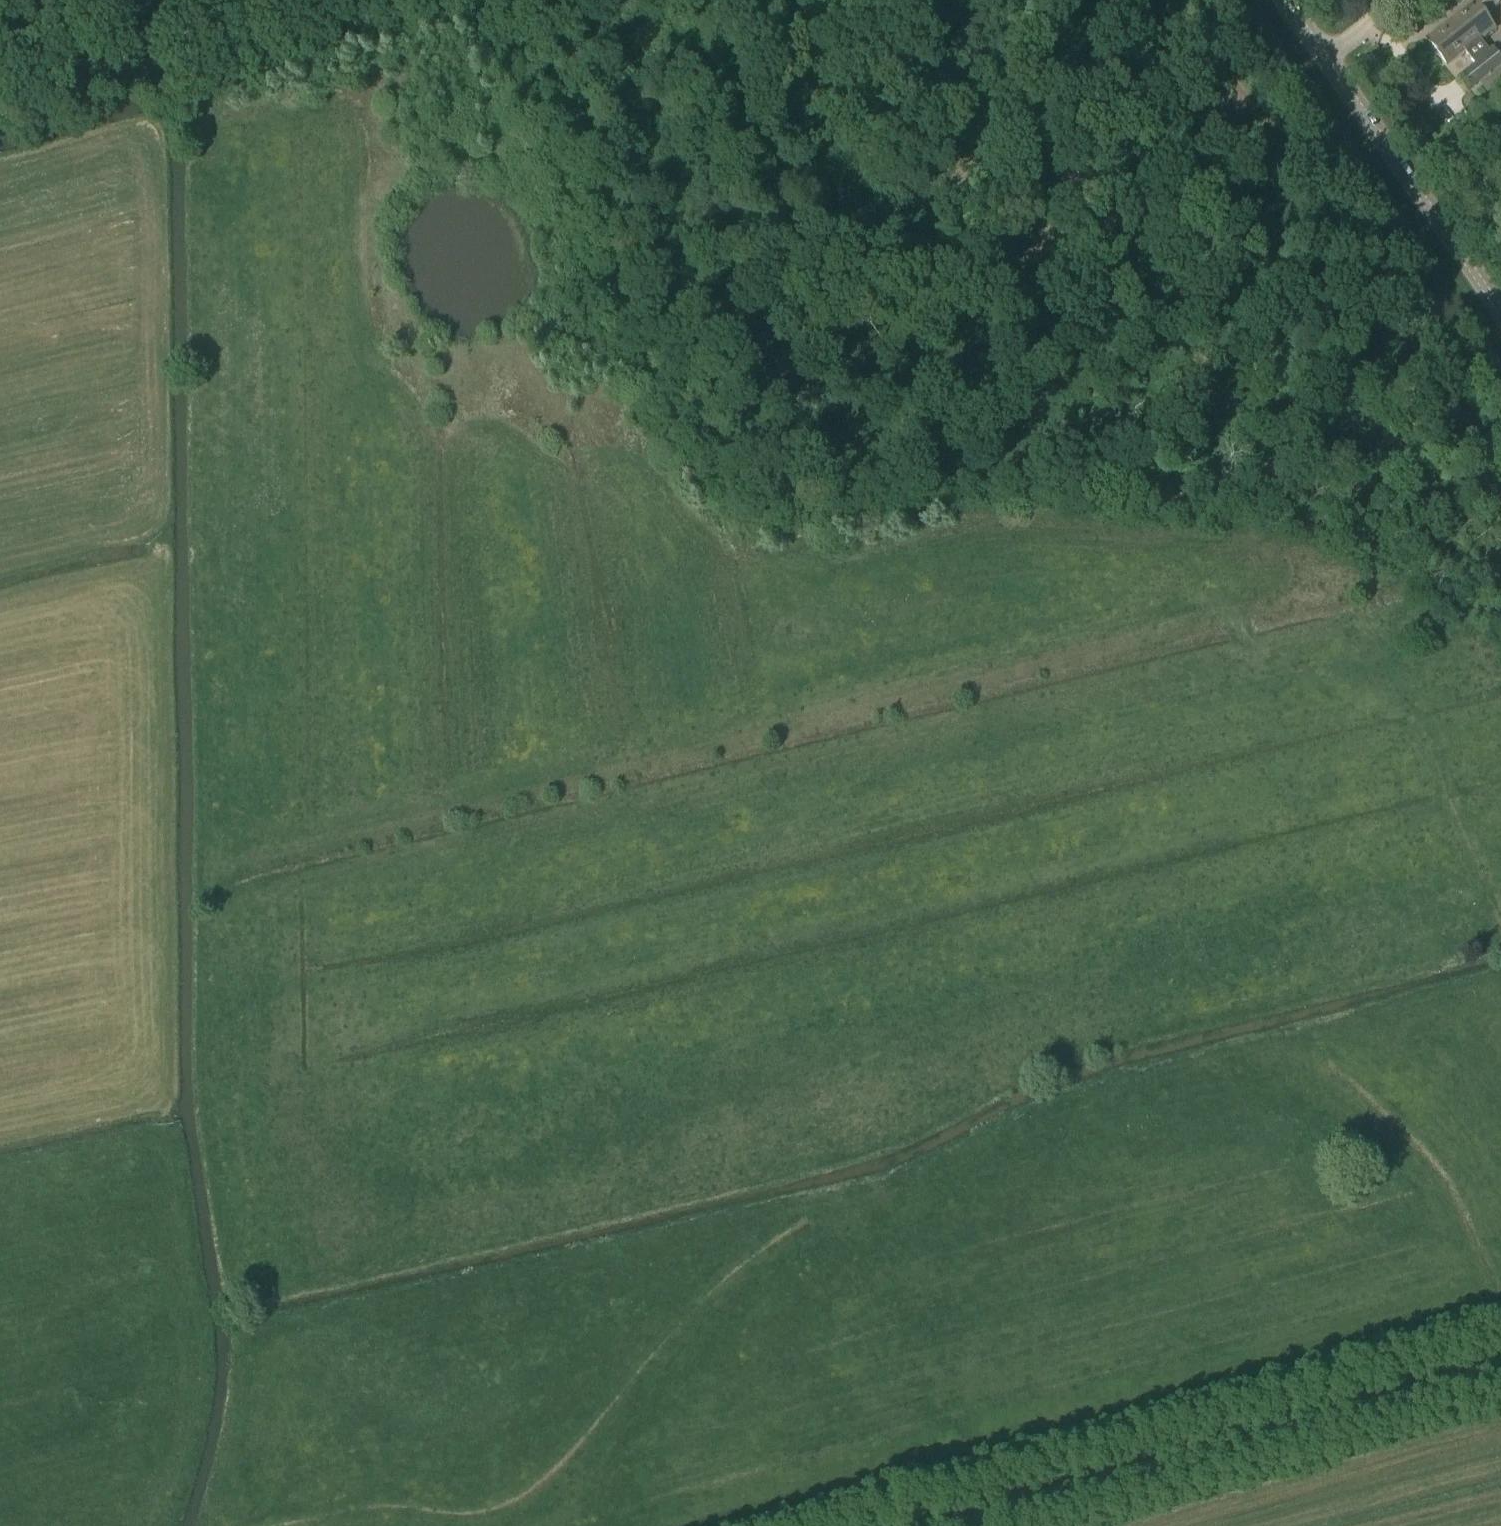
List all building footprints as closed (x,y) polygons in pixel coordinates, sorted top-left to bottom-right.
[(1481,40),(1495,29),(1486,17),(1500,5),(1500,0),(1475,0),(1444,25),(1446,27),(1428,41),(1446,64),(1464,50),(1486,77),(1500,65),(1500,59),(1493,49),(1490,52),(1481,40)]
